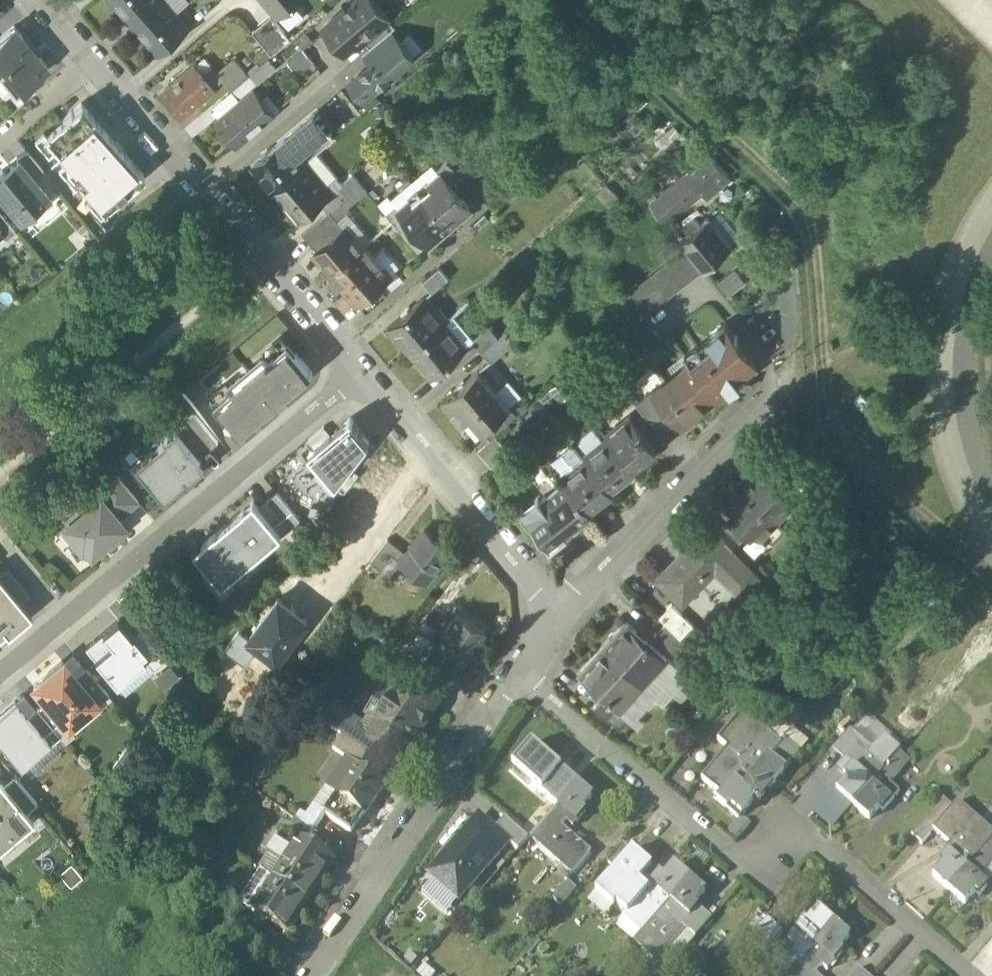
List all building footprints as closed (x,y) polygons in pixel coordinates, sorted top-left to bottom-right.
[(134,20),(158,0),(116,0),(134,20)] [(165,0),(158,0),(134,20),(162,52),(190,29),(165,0)] [(279,16),(298,0),(266,0),(279,16)] [(325,27),(346,51),(362,37),(387,16),(373,0),(356,0),(325,27)] [(387,16),(362,37),(370,47),(371,47),(391,30),(396,26),(387,16)] [(291,40),(276,22),(259,37),(274,54),(291,40)] [(32,47),(15,27),(0,39),(0,73),(32,47)] [(391,30),(371,47),(370,47),(363,53),(371,63),(399,39),(391,30)] [(371,63),(350,80),(371,106),(379,100),(372,91),(413,56),(399,39),(371,63)] [(0,73),(0,74),(17,93),(30,83),(49,67),(32,47),(0,73)] [(292,60),(306,77),(321,65),(307,47),(292,60)] [(219,71),(218,72),(223,78),(233,89),(249,75),(234,59),(219,71)] [(205,74),(195,63),(160,92),(180,116),(215,86),(205,74)] [(215,65),(205,74),(215,86),(223,78),(218,72),(219,71),(215,65)] [(249,75),(233,89),(240,98),(258,83),(250,74),(249,75)] [(30,83),(17,93),(11,98),(19,107),(36,92),(30,83)] [(254,88),(217,119),(238,144),(275,112),(254,88)] [(143,176),(82,105),(42,139),(104,210),(143,176)] [(283,138),(253,164),(274,189),(275,189),(304,164),(304,163),(297,154),(328,129),(315,113),(284,139),(283,138)] [(44,172),(26,150),(17,158),(19,161),(34,179),(44,172)] [(727,171),(712,151),(700,162),(716,180),(727,171)] [(5,173),(2,170),(0,172),(0,194),(20,218),(47,195),(34,179),(19,161),(5,173)] [(319,176),(307,161),(304,163),(304,164),(275,189),(300,219),(321,202),(321,201),(333,191),(332,191),(332,190),(327,184),(328,182),(321,174),(319,176)] [(464,177),(447,161),(439,167),(441,170),(442,169),(455,185),(464,177)] [(716,180),(700,162),(687,173),(703,191),(716,180)] [(455,185),(442,169),(441,170),(431,179),(430,184),(421,191),(450,226),(456,221),(456,217),(460,214),(464,214),(470,210),(470,204),(463,195),(461,194),(454,187),(455,185)] [(687,173),(665,193),(679,211),(703,191),(687,173)] [(333,191),(321,201),(321,202),(329,211),(331,210),(348,196),(339,185),(332,190),(332,191),(333,191)] [(450,226),(421,191),(413,197),(409,197),(399,206),(398,206),(410,221),(413,221),(419,229),(419,232),(426,240),(431,241),(438,236),(438,232),(442,229),(445,230),(450,226)] [(679,211),(665,193),(652,205),(666,222),(679,211)] [(410,221),(398,206),(399,206),(396,202),(386,211),(401,229),(410,221)] [(329,211),(303,233),(317,249),(345,226),(331,210),(329,211)] [(1,233),(6,240),(16,232),(0,213),(0,232),(1,233)] [(689,233),(680,240),(693,255),(704,270),(733,246),(709,216),(700,223),(689,233)] [(695,216),(683,227),(689,233),(700,223),(695,216)] [(363,247),(345,226),(317,249),(314,252),(332,273),(333,273),(363,247)] [(391,274),(366,245),(363,247),(333,273),(332,273),(330,278),(338,287),(342,284),(357,302),(380,283),(391,274)] [(686,248),(628,293),(632,299),(690,254),(686,248)] [(690,254),(632,299),(645,315),(703,270),(690,254)] [(442,265),(425,279),(434,289),(450,275),(442,265)] [(380,283),(359,301),(367,310),(388,292),(380,283)] [(424,295),(391,324),(412,350),(447,321),(424,295)] [(447,321),(412,350),(433,376),(472,344),(450,318),(447,321)] [(714,341),(681,368),(710,405),(740,382),(736,377),(757,361),(726,321),(709,335),(714,341)] [(493,325),(475,339),(484,349),(501,334),(493,325)] [(501,334),(484,349),(493,360),(520,337),(510,326),(501,334)] [(314,373),(288,343),(270,357),(264,350),(228,381),(233,388),(215,403),(241,434),(314,373)] [(681,368),(664,381),(668,387),(658,395),(659,395),(658,396),(676,419),(677,419),(684,426),(710,405),(681,368)] [(511,407),(480,371),(443,403),(474,438),(501,415),(511,407)] [(676,419),(658,396),(659,395),(658,395),(653,389),(637,402),(644,412),(661,432),(676,419)] [(661,432),(644,412),(635,419),(652,440),(661,433),(661,432)] [(197,414),(179,428),(202,456),(220,442),(197,414)] [(635,419),(631,414),(606,434),(608,437),(632,467),(658,447),(652,440),(635,419)] [(501,415),(484,430),(491,438),(508,423),(501,415)] [(314,451),(309,455),(336,486),(351,467),(370,439),(353,419),(333,436),(314,451)] [(307,442),(314,451),(333,436),(325,427),(307,442)] [(202,456),(179,428),(134,466),(163,501),(208,463),(202,456)] [(485,459),(504,443),(496,434),(477,449),(485,459)] [(608,437),(585,455),(610,488),(634,469),(632,467),(608,437)] [(504,443),(485,459),(494,468),(512,453),(504,443)] [(585,455),(575,443),(551,461),(563,477),(562,477),(565,481),(566,480),(589,510),(590,509),(613,491),(610,488),(585,455)] [(814,481),(788,458),(770,476),(796,501),(814,481)] [(351,467),(336,486),(346,493),(360,475),(351,467)] [(770,475),(767,479),(759,472),(743,489),(776,521),(796,501),(770,476),(770,475)] [(138,501),(117,475),(97,491),(100,495),(119,517),(138,501)] [(589,510),(566,480),(565,481),(539,501),(565,534),(566,533),(566,534),(593,513),(590,509),(589,510)] [(776,521),(743,489),(727,505),(734,512),(731,516),(732,517),(749,533),(750,534),(753,530),(760,537),(776,521)] [(278,492),(260,507),(283,535),(301,520),(278,492)] [(100,495),(76,515),(83,523),(67,536),(79,549),(83,545),(93,557),(128,528),(119,517),(100,495)] [(565,534),(539,501),(538,499),(521,512),(550,549),(567,536),(566,534),(566,533),(565,534)] [(255,500),(202,544),(218,563),(218,570),(220,577),(225,583),(283,535),(255,500)] [(129,509),(141,525),(151,518),(140,502),(129,509)] [(749,533),(732,517),(724,525),(741,542),(749,533)] [(408,551),(402,559),(426,579),(451,547),(425,527),(408,551)] [(705,527),(656,578),(682,603),(699,585),(695,580),(710,564),(741,593),(757,576),(705,527)] [(390,537),(372,560),(382,568),(394,553),(399,545),(390,537)] [(408,551),(399,545),(394,553),(402,559),(408,551)] [(4,581),(0,576),(0,635),(26,613),(18,604),(21,602),(4,581)] [(693,623),(672,602),(659,615),(681,636),(693,623)] [(457,610),(436,641),(431,638),(421,653),(455,675),(485,629),(457,610)] [(131,637),(117,620),(102,633),(111,644),(94,658),(116,684),(135,668),(145,660),(141,655),(128,639),(131,637)] [(667,658),(626,621),(602,648),(643,685),(667,658)] [(691,647),(665,622),(655,634),(681,658),(691,647)] [(167,658),(142,628),(133,635),(146,651),(141,655),(145,660),(154,670),(167,658)] [(102,633),(85,647),(94,658),(111,644),(102,633)] [(146,651),(133,635),(131,637),(128,639),(141,655),(146,651)] [(643,685),(602,648),(578,674),(606,698),(620,711),(621,710),(643,685)] [(667,658),(643,685),(663,703),(678,686),(675,683),(684,673),(667,658)] [(75,676),(62,661),(52,669),(33,685),(46,701),(62,719),(64,722),(93,698),(75,676)] [(87,669),(86,667),(75,676),(93,698),(98,704),(109,695),(87,669)] [(450,682),(432,670),(425,681),(443,694),(450,682)] [(425,681),(421,678),(415,688),(440,704),(445,696),(443,694),(425,681)] [(405,682),(369,739),(376,744),(402,762),(440,704),(415,688),(405,682)] [(632,720),(621,710),(620,711),(606,698),(597,709),(623,731),(632,720)] [(0,713),(0,739),(20,763),(48,740),(28,716),(15,700),(0,713)] [(62,719),(46,701),(37,708),(53,727),(62,719)] [(37,708),(37,709),(28,716),(48,740),(51,744),(60,736),(53,727),(37,708)] [(781,743),(743,711),(718,740),(727,748),(702,779),(721,795),(734,780),(745,789),(770,757),(780,744),(781,743)] [(369,739),(330,712),(323,723),(342,736),(369,755),(376,744),(369,739)] [(877,751),(851,729),(836,747),(856,764),(853,766),(859,772),(877,751)] [(369,755),(342,736),(334,749),(347,758),(358,766),(360,768),(369,755)] [(781,743),(780,744),(770,757),(786,770),(801,752),(784,739),(781,743)] [(552,783),(563,771),(533,744),(514,766),(540,789),(548,780),(552,783)] [(900,752),(872,784),(881,792),(889,782),(909,760),(900,752)] [(770,757),(745,789),(756,797),(754,799),(756,801),(757,800),(760,802),(786,770),(770,757)] [(358,766),(347,758),(340,768),(351,776),(358,766)] [(360,768),(358,766),(351,776),(338,795),(367,814),(387,785),(360,768)] [(859,772),(853,766),(846,775),(850,778),(838,790),(854,805),(872,784),(859,772)] [(340,768),(328,787),(338,795),(351,776),(340,768)] [(563,771),(552,783),(548,780),(540,789),(550,798),(559,806),(578,785),(563,771)] [(37,802),(14,774),(3,783),(26,810),(37,802)] [(0,779),(0,845),(3,843),(5,846),(23,831),(20,828),(33,818),(26,810),(3,783),(0,779)] [(745,789),(734,780),(721,795),(717,799),(727,807),(730,803),(742,814),(754,799),(756,797),(745,789)] [(900,791),(889,782),(881,792),(892,800),(900,791)] [(881,792),(872,784),(854,805),(871,821),(881,809),(883,810),(892,800),(881,792)] [(578,785),(559,806),(571,816),(578,823),(586,814),(582,810),(593,798),(578,785)] [(367,814),(338,795),(324,815),(353,834),(367,814)] [(550,798),(539,810),(548,819),(559,806),(550,798)] [(945,798),(912,836),(922,844),(935,829),(934,828),(954,806),(945,798)] [(959,800),(954,806),(934,828),(935,829),(960,852),(956,858),(968,868),(991,841),(991,832),(959,800)] [(742,814),(730,803),(727,807),(739,818),(742,814)] [(548,819),(531,838),(574,876),(587,861),(568,844),(571,840),(559,830),(566,822),(571,816),(559,806),(548,819)] [(578,823),(571,816),(566,822),(573,828),(578,823)] [(459,901),(510,844),(495,831),(481,818),(430,874),(459,901)] [(529,840),(506,819),(495,831),(510,844),(518,852),(529,840)] [(328,843),(295,820),(288,832),(321,854),(328,843)] [(321,854),(288,832),(270,858),(283,867),(290,856),(322,876),(332,861),(321,854)] [(968,868),(968,869),(979,878),(991,864),(991,865),(991,841),(968,868)] [(623,844),(607,862),(617,870),(632,852),(623,844)] [(617,870),(598,893),(615,908),(617,905),(627,914),(624,916),(644,934),(672,901),(652,882),(647,888),(640,882),(653,868),(634,851),(617,870)] [(956,858),(949,851),(942,860),(945,863),(933,875),(949,890),(968,869),(968,868),(956,858)] [(322,876),(290,856),(283,867),(274,881),(308,904),(324,878),(322,876)] [(81,874),(74,864),(62,875),(69,884),(81,874)] [(690,880),(673,865),(663,876),(660,873),(652,882),(672,901),(690,880)] [(949,890),(965,904),(975,893),(979,896),(987,886),(979,878),(968,869),(949,890)] [(690,880),(672,901),(691,918),(699,908),(695,905),(705,893),(690,880)] [(308,904),(274,881),(255,910),(291,934),(302,917),(300,916),(308,904)] [(577,889),(569,882),(556,897),(564,904),(577,889)] [(807,911),(791,897),(781,908),(797,922),(807,911)] [(644,934),(635,943),(654,960),(683,927),(691,918),(672,901),(644,934)] [(807,918),(789,938),(799,947),(807,954),(816,945),(834,924),(819,910),(810,921),(807,918)] [(748,945),(783,975),(788,975),(796,967),(807,954),(799,947),(785,963),(771,950),(784,934),(768,921),(748,945)] [(834,924),(816,945),(826,954),(835,962),(845,951),(841,948),(850,938),(834,924)] [(796,967),(806,975),(807,975),(812,970),(826,954),(816,945),(807,954),(796,967)] [(402,950),(396,957),(403,963),(410,956),(402,950)] [(826,954),(812,970),(817,974),(823,967),(828,971),(835,962),(826,954)] [(796,967),(788,975),(806,975),(796,967)]
